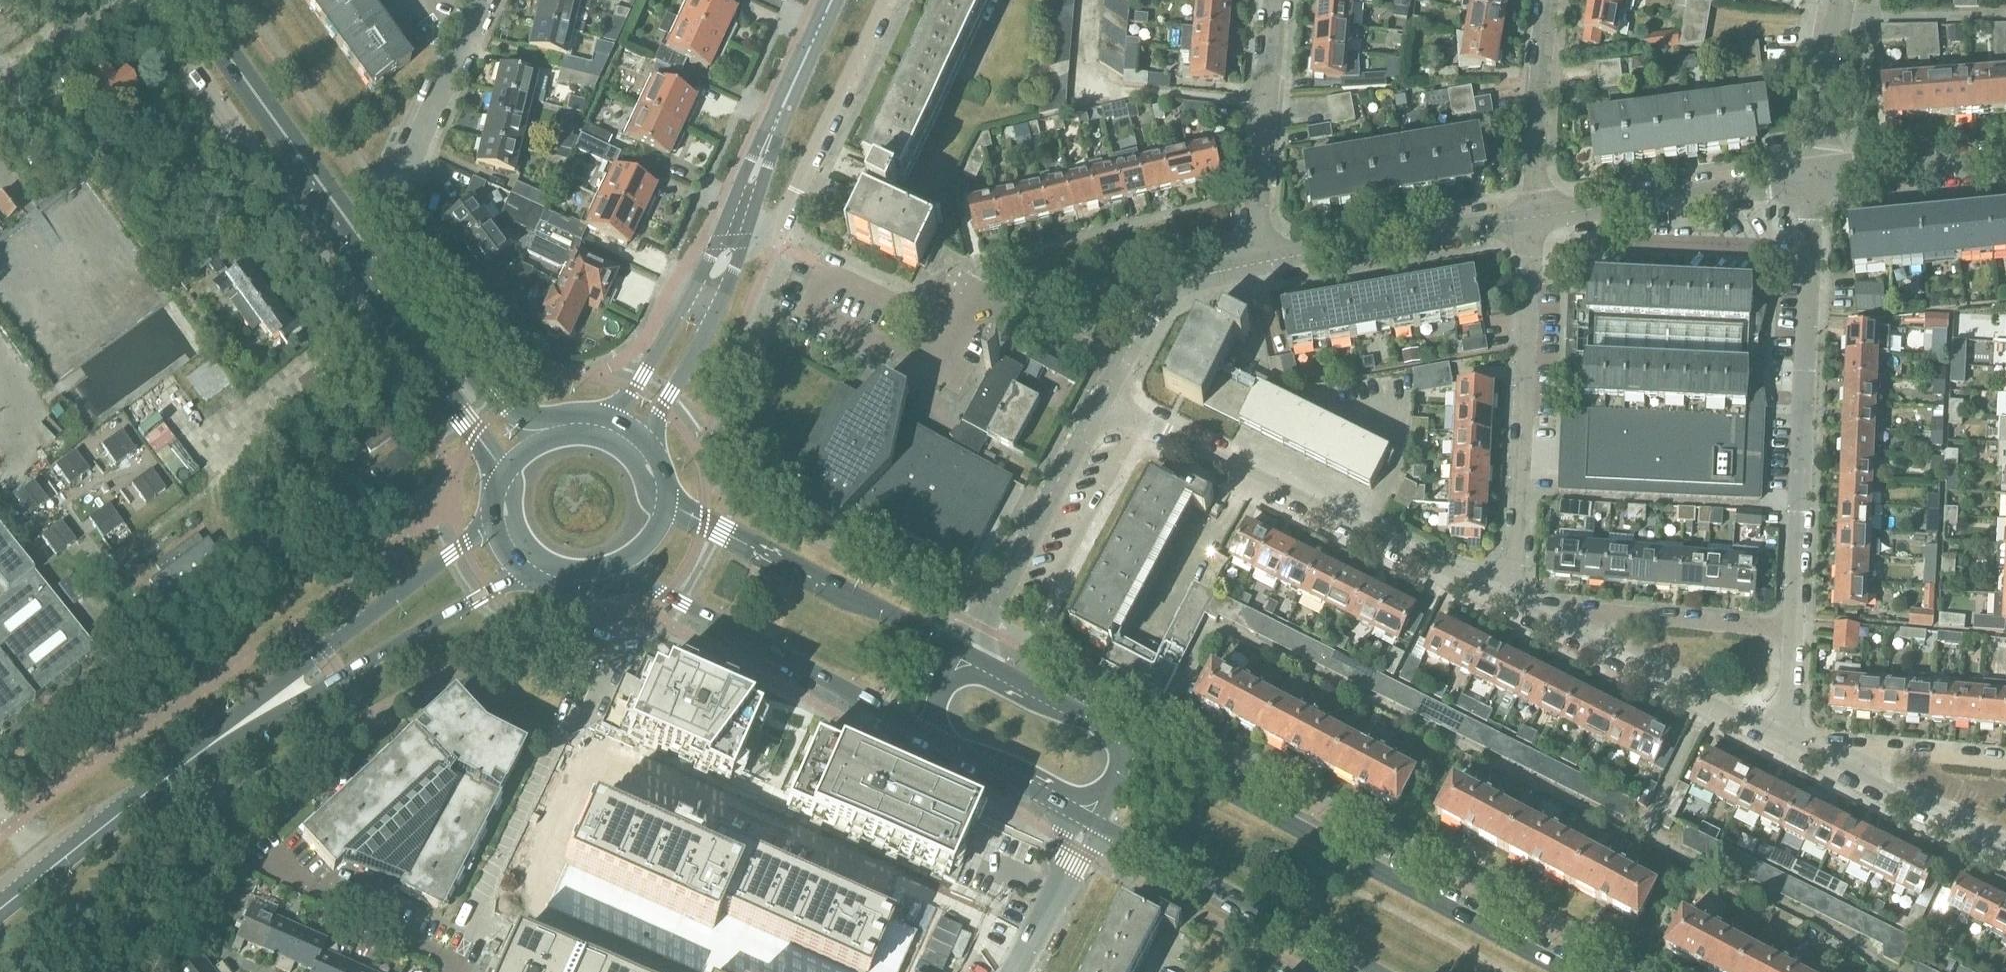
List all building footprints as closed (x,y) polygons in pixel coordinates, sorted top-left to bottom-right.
[(334,40),(373,12),(365,0),(305,0),(334,40)] [(534,23),(572,32),(577,9),(542,0),(540,0),(534,23)] [(577,9),(587,11),(589,2),(582,0),(542,0),(577,9)] [(681,21),(725,42),(733,24),(729,23),(735,10),(713,0),(682,0),(689,4),(681,21)] [(878,172),(899,181),(900,182),(972,30),(986,0),(942,0),(867,158),(866,157),(865,158),(881,166),(878,172)] [(1048,5),(1047,19),(1069,10),(1074,8),(1071,0),(1061,0),(1048,5)] [(1130,8),(1117,0),(1108,0),(1104,7),(1109,10),(1129,22),(1130,8)] [(1130,0),(1117,0),(1130,8),(1130,0)] [(1317,25),(1351,28),(1353,3),(1320,0),(1319,0),(1317,25)] [(1507,0),(1465,0),(1463,10),(1471,11),(1504,17),(1507,0)] [(1588,6),(1623,13),(1632,15),(1635,0),(1590,0),(1588,6)] [(1685,13),(1708,18),(1711,4),(1689,0),(1687,0),(1686,8),(1685,13)] [(1230,7),(1198,4),(1195,29),(1228,32),(1230,7)] [(1586,30),(1583,42),(1599,45),(1601,33),(1617,36),(1620,21),(1622,22),(1623,13),(1588,6),(1584,30),(1586,30)] [(1675,6),(1672,20),(1683,22),(1685,13),(1686,8),(1677,6),(1675,6)] [(1408,8),(1395,7),(1394,17),(1406,18),(1408,8)] [(613,17),(626,20),(630,12),(616,8),(613,17)] [(1069,10),(1047,19),(1046,33),(1067,25),(1073,22),(1069,10)] [(1127,36),(1129,22),(1109,10),(1102,20),(1108,24),(1127,36)] [(1471,11),(1467,36),(1500,42),(1504,17),(1471,11)] [(373,12),(334,40),(370,91),(410,63),(392,38),(393,38),(388,31),(387,30),(386,30),(373,12)] [(1151,14),(1135,13),(1134,22),(1150,23),(1151,14)] [(1683,22),(1682,27),(1706,31),(1708,18),(1685,13),(1683,22)] [(1426,30),(1427,19),(1414,17),(1412,27),(1426,30)] [(665,36),(653,62),(657,64),(680,75),(686,61),(707,70),(712,58),(717,60),(725,42),(681,21),(672,40),(665,36)] [(534,23),(528,48),(564,56),(561,69),(599,78),(614,46),(596,42),(591,63),(570,58),(572,48),(568,47),(572,32),(534,23)] [(1126,47),(1127,37),(1127,36),(1108,24),(1101,34),(1107,38),(1126,50),(1126,47)] [(1067,25),(1046,33),(1045,47),(1066,38),(1072,36),(1067,25)] [(1317,25),(1314,50),(1348,53),(1350,40),(1358,41),(1359,29),(1351,28),(1317,25)] [(2005,46),(2004,25),(1993,25),(1995,57),(2005,57),(2005,50),(2005,46)] [(1939,58),(1938,47),(1937,26),(1926,27),(1928,58),(1939,58)] [(1682,27),(1679,47),(1703,43),(1706,31),(1682,27)] [(1909,41),(1909,37),(1908,27),(1882,27),(1883,41),(1909,41)] [(1920,58),(1919,48),(1919,27),(1908,27),(1909,37),(1909,41),(1910,59),(1920,58)] [(1184,28),(1181,53),(1193,54),(1226,57),(1228,32),(1195,29),(1184,28)] [(603,40),(615,43),(619,34),(605,31),(603,40)] [(1676,31),(1643,35),(1645,51),(1678,47),(1676,31)] [(1496,67),(1500,42),(1467,36),(1455,34),(1458,70),(1481,69),(1482,64),(1496,67)] [(1406,37),(1393,35),(1392,45),(1405,46),(1406,37)] [(1143,39),(1127,37),(1126,47),(1142,49),(1143,39)] [(1066,38),(1045,47),(1044,61),(1065,52),(1071,49),(1066,38)] [(1100,48),(1106,52),(1125,64),(1126,50),(1107,38),(1100,48)] [(1735,46),(1737,60),(1760,57),(1758,43),(1735,46)] [(1314,50),(1312,75),(1340,79),(1341,89),(1385,86),(1385,74),(1360,75),(1358,54),(1348,53),(1314,50)] [(1065,52),(1044,61),(1043,75),(1064,66),(1069,64),(1065,52)] [(1124,71),(1125,64),(1106,52),(1099,62),(1123,77),(1124,71)] [(1226,57),(1193,54),(1192,68),(1184,67),(1183,78),(1224,82),(1226,57)] [(1683,58),(1682,58),(1683,70),(1695,68),(1694,57),(1692,57),(1683,58)] [(1737,60),(1739,72),(1761,68),(1760,57),(1737,60)] [(1597,64),(1599,78),(1621,75),(1619,61),(1597,64)] [(637,106),(636,108),(677,127),(680,129),(683,122),(688,125),(696,107),(691,105),(694,98),(681,92),(688,78),(680,75),(657,64),(650,78),(654,80),(641,108),(637,106)] [(59,72),(57,74),(69,90),(80,83),(68,66),(59,72)] [(1064,66),(1043,75),(1042,89),(1062,80),(1068,77),(1064,66)] [(500,68),(494,92),(531,101),(542,104),(544,94),(548,79),(537,77),(500,68)] [(1763,81),(1761,68),(1739,72),(1741,84),(1763,81)] [(91,80),(79,89),(86,98),(98,90),(110,106),(136,88),(126,73),(126,74),(116,80),(108,69),(92,81),(91,80)] [(593,91),(599,78),(561,69),(557,82),(593,91)] [(1431,84),(1457,82),(1456,69),(1430,72),(1431,84)] [(1148,73),(1124,71),(1123,77),(1123,84),(1146,87),(1148,73)] [(1886,122),(1903,120),(1924,117),(1957,115),(1957,111),(1960,111),(1962,116),(1972,115),(1969,77),(1907,82),(1906,72),(1882,74),(1886,122)] [(1969,77),(1972,115),(1981,114),(1982,110),(1987,109),(1987,113),(2005,112),(2005,74),(1969,77)] [(1623,86),(1621,75),(1599,78),(1600,89),(1623,86)] [(1062,80),(1042,89),(1040,103),(1061,94),(1067,92),(1062,80)] [(1449,91),(1451,104),(1473,101),(1471,88),(1449,91)] [(494,92),(488,116),(525,125),(531,101),(494,92)] [(1061,94),(1040,103),(1039,115),(1065,109),(1066,105),(1061,94)] [(1328,99),(1330,111),(1353,107),(1351,97),(1350,95),(1328,99)] [(1749,145),(1756,144),(1754,133),(1769,131),(1765,95),(1717,101),(1723,148),(1741,146),(1740,141),(1748,140),(1749,145)] [(1492,115),(1492,111),(1490,98),(1473,101),(1451,104),(1453,117),(1471,114),(1471,118),(1492,115)] [(1717,101),(1654,110),(1660,156),(1677,154),(1677,150),(1685,149),(1686,155),(1698,153),(1697,147),(1705,146),(1706,151),(1723,148),(1717,101)] [(1208,104),(1184,102),(1184,115),(1207,117),(1208,104)] [(1137,104),(1127,106),(1130,119),(1140,117),(1137,104)] [(1163,104),(1153,106),(1156,120),(1166,117),(1163,104)] [(1111,105),(1102,107),(1105,121),(1114,118),(1111,105)] [(1354,115),(1353,107),(1330,111),(1333,124),(1355,120),(1354,115)] [(634,122),(626,139),(666,158),(669,151),(674,153),(682,137),(677,134),(680,129),(677,127),(636,108),(630,120),(634,122)] [(1087,110),(1077,113),(1081,126),(1090,124),(1087,110)] [(1622,162),(1623,162),(1634,160),(1633,155),(1642,154),(1643,158),(1660,156),(1654,110),(1591,118),(1597,165),(1601,164),(1601,163),(1611,162),(1611,163),(1614,163),(1613,158),(1622,157),(1622,162)] [(488,116),(482,139),(487,141),(520,149),(525,125),(488,116)] [(1062,116),(1052,119),(1055,132),(1065,130),(1062,116)] [(1038,122),(1028,124),(1031,138),(1041,136),(1038,122)] [(571,137),(576,128),(561,124),(559,133),(571,137)] [(586,124),(580,136),(606,148),(611,136),(604,132),(586,124)] [(1028,124),(1014,128),(1017,140),(1019,148),(1033,145),(1031,138),(1028,124)] [(1332,139),(1330,126),(1308,130),(1310,142),(1332,139)] [(1013,128),(1004,130),(1007,142),(1017,140),(1013,128)] [(982,135),(984,148),(993,146),(990,133),(982,135)] [(1423,143),(1431,189),(1457,184),(1456,180),(1465,178),(1466,183),(1472,182),(1470,170),(1485,167),(1479,133),(1423,143)] [(986,158),(984,148),(982,135),(964,173),(976,179),(986,158)] [(575,147),(573,151),(607,167),(602,176),(603,176),(609,179),(608,181),(601,197),(641,216),(645,219),(654,201),(649,199),(655,186),(615,168),(621,155),(606,148),(580,136),(575,147)] [(482,139),(476,164),(517,174),(520,165),(516,164),(520,149),(487,141),(482,139)] [(1188,150),(1196,182),(1220,176),(1212,139),(1195,143),(1197,148),(1188,150)] [(1423,143),(1362,153),(1370,200),(1394,196),(1393,190),(1401,189),(1403,196),(1414,194),(1413,187),(1421,186),(1422,190),(1431,189),(1423,143)] [(1178,152),(1163,156),(1171,188),(1196,182),(1188,150),(1187,147),(1177,149),(1178,152)] [(557,148),(555,157),(568,160),(572,151),(557,148)] [(1171,188),(1163,156),(1163,153),(1155,154),(1156,156),(1153,157),(1153,158),(1139,162),(1147,194),(1171,188)] [(1359,201),(1370,200),(1362,153),(1306,163),(1313,209),(1331,206),(1330,201),(1339,200),(1340,207),(1351,205),(1350,198),(1359,197),(1359,201)] [(1114,160),(1115,163),(1123,199),(1147,194),(1139,162),(1137,155),(1114,160)] [(1089,169),(1098,206),(1123,199),(1115,163),(1103,166),(1101,160),(1097,161),(1096,158),(1089,160),(1090,169),(1089,169)] [(1098,206),(1089,169),(1079,172),(1080,175),(1066,179),(1073,212),(1098,206)] [(918,267),(929,245),(937,230),(886,207),(899,181),(878,172),(875,179),(869,176),(854,207),(860,210),(848,234),(918,267)] [(1040,176),(1041,180),(1049,217),(1073,212),(1066,179),(1065,175),(1054,178),(1048,174),(1040,176)] [(1031,187),(1017,190),(1024,223),(1049,217),(1041,180),(1030,182),(1031,187)] [(516,183),(511,194),(513,195),(545,210),(550,198),(516,183)] [(1006,193),(993,196),(1001,229),(1024,223),(1017,190),(1016,186),(1005,188),(1006,193)] [(0,198),(0,210),(6,218),(21,207),(9,191),(0,198)] [(511,194),(500,217),(512,222),(517,212),(529,216),(534,205),(513,195),(511,194)] [(993,196),(969,202),(977,235),(1001,229),(993,196)] [(546,212),(541,224),(580,241),(587,228),(588,228),(626,246),(632,234),(637,236),(645,219),(641,216),(601,197),(592,216),(585,212),(579,224),(572,221),(571,223),(546,212)] [(468,204),(446,221),(450,226),(447,228),(455,238),(458,237),(464,245),(487,228),(490,226),(493,223),(483,210),(480,213),(476,207),(471,202),(468,204)] [(517,212),(512,222),(535,233),(534,233),(536,234),(541,224),(546,212),(544,211),(545,210),(534,205),(529,216),(517,212)] [(1989,211),(1993,258),(2005,257),(2005,209),(1989,211)] [(1924,265),(1993,258),(1989,211),(1919,217),(1924,265)] [(1854,272),(1924,265),(1919,217),(1880,221),(1851,224),(1850,223),(1849,223),(1854,272)] [(487,228),(464,245),(483,268),(508,249),(518,241),(509,230),(505,233),(496,221),(493,223),(490,226),(487,228)] [(536,234),(527,253),(561,269),(561,267),(568,270),(562,283),(561,285),(587,297),(605,305),(613,289),(609,287),(615,274),(576,256),(575,255),(581,242),(580,241),(541,224),(536,234)] [(179,270),(180,273),(185,280),(211,261),(204,252),(179,270)] [(532,270),(521,265),(512,284),(523,289),(532,270)] [(232,301),(242,315),(267,297),(245,267),(228,279),(226,275),(216,282),(222,291),(232,284),(240,295),(232,301)] [(1479,318),(1482,317),(1482,314),(1482,313),(1474,274),(1410,285),(1418,328),(1421,328),(1421,324),(1478,313),(1479,318)] [(1568,331),(1567,344),(1574,344),(1573,352),(1571,405),(1585,406),(1584,416),(1590,416),(1589,430),(1589,443),(1588,456),(1588,469),(1587,481),(1599,482),(1611,483),(1624,483),(1636,484),(1648,484),(1661,485),(1674,486),(1673,496),(1679,497),(1680,486),(1693,486),(1705,487),(1717,488),(1729,488),(1742,489),(1742,499),(1760,500),(1763,439),(1764,410),(1766,410),(1758,362),(1748,361),(1750,333),(1759,333),(1770,289),(1752,285),(1751,285),(1751,286),(1727,285),(1697,283),(1651,281),(1630,280),(1630,283),(1624,283),(1624,280),(1610,280),(1610,283),(1603,282),(1603,279),(1592,279),(1591,279),(1590,296),(1583,298),(1576,300),(1574,331),(1568,331)] [(548,312),(540,328),(545,330),(547,335),(556,339),(560,337),(566,339),(575,322),(579,323),(583,314),(580,310),(587,297),(561,285),(562,283),(558,282),(545,310),(548,312)] [(1883,283),(1855,282),(1857,297),(1885,298),(1883,283)] [(1410,285),(1383,290),(1346,296),(1354,339),(1358,338),(1357,334),(1413,325),(1414,329),(1418,328),(1410,285)] [(1941,294),(1929,295),(1930,306),(1943,305),(1941,294)] [(1346,296),(1282,307),(1290,351),(1294,350),(1293,345),(1349,336),(1350,339),(1354,339),(1346,296)] [(267,297),(242,315),(252,328),(260,322),(271,338),(284,329),(287,333),(303,321),(296,313),(284,321),(267,297)] [(1857,297),(1858,311),(1886,312),(1885,298),(1857,297)] [(1243,345),(1250,329),(1243,326),(1244,324),(1240,306),(1219,311),(1211,327),(1199,321),(1166,388),(1182,396),(1205,407),(1240,424),(1240,425),(1371,491),(1390,453),(1223,370),(1236,342),(1243,345)] [(1923,314),(1922,329),(1946,331),(1947,316),(1923,314)] [(1847,327),(1846,353),(1878,354),(1882,354),(1889,355),(1890,329),(1882,329),(1847,327)] [(1462,342),(1464,353),(1464,355),(1488,351),(1486,338),(1462,342)] [(1947,344),(1933,344),(1932,355),(1947,356),(1947,344)] [(1419,347),(1402,350),(1404,363),(1421,360),(1420,353),(1419,347)] [(988,358),(987,369),(991,371),(965,420),(990,434),(1015,388),(1024,371),(1001,358),(1002,354),(996,351),(988,358)] [(1882,354),(1878,354),(1846,353),(1845,379),(1877,380),(1877,366),(1881,366),(1882,354)] [(1952,355),(1952,366),(1966,367),(1967,356),(1952,355)] [(1290,357),(1282,359),(1287,384),(1287,385),(1295,383),(1290,357)] [(1287,384),(1282,359),(1269,361),(1272,379),(1287,384)] [(1414,369),(1413,382),(1450,376),(1447,363),(1414,369)] [(1965,384),(1966,367),(1952,366),(1951,383),(1965,384)] [(1935,367),(1934,382),(1947,383),(1948,367),(1935,367)] [(1073,370),(1068,381),(1077,386),(1083,375),(1073,370)] [(1413,382),(1413,394),(1452,387),(1450,376),(1413,382)] [(884,377),(867,394),(863,398),(839,385),(791,472),(816,486),(810,514),(835,528),(856,507),(966,566),(1013,479),(1000,472),(976,459),(989,437),(990,434),(965,420),(951,445),(903,420),(909,390),(884,377)] [(1845,379),(1844,404),(1876,405),(1876,392),(1880,392),(1881,380),(1877,380),(1845,379)] [(1946,395),(1947,383),(1934,382),(1934,394),(1946,395)] [(1460,384),(1458,409),(1492,410),(1493,386),(1460,384)] [(1041,402),(1015,388),(990,434),(989,437),(1015,451),(1041,402)] [(1880,405),(1876,405),(1844,404),(1843,429),(1875,431),(1875,417),(1879,418),(1880,405)] [(1950,406),(1949,416),(1963,417),(1964,407),(1950,406)] [(1458,409),(1457,433),(1491,435),(1492,410),(1458,409)] [(1563,415),(1563,429),(1576,430),(1577,416),(1563,415)] [(1577,416),(1576,430),(1589,430),(1590,416),(1584,416),(1577,416)] [(1963,417),(1949,416),(1949,424),(1963,425),(1963,417)] [(1933,417),(1932,433),(1945,433),(1945,418),(1933,417)] [(1411,430),(1416,430),(1428,431),(1429,419),(1412,418),(1411,430)] [(370,453),(390,438),(392,437),(382,424),(360,440),(370,453)] [(1563,429),(1562,442),(1589,443),(1589,430),(1576,430),(1563,429)] [(1843,429),(1842,454),(1874,456),(1874,443),(1878,443),(1879,431),(1875,431),(1843,429)] [(1416,430),(1416,440),(1416,441),(1428,442),(1428,431),(1416,430)] [(122,431),(102,445),(116,465),(127,458),(136,451),(122,431)] [(1489,459),(1491,435),(1457,433),(1455,457),(1489,459)] [(1944,447),(1945,433),(1932,433),(1932,446),(1944,447)] [(1562,442),(1562,455),(1588,456),(1589,443),(1562,442)] [(401,449),(400,450),(399,451),(371,472),(381,486),(412,464),(401,449)] [(75,451),(55,466),(70,486),(81,478),(90,471),(75,451)] [(986,453),(981,462),(991,467),(996,458),(986,453)] [(1878,456),(1874,456),(1842,454),(1841,480),(1873,481),(1873,468),(1877,468),(1878,456)] [(1562,455),(1561,468),(1588,469),(1588,456),(1562,455)] [(1931,471),(1945,472),(1945,466),(1946,456),(1932,456),(1931,471)] [(1946,456),(1945,466),(1959,467),(1959,457),(1946,456)] [(1455,457),(1454,481),(1488,483),(1489,459),(1455,457)] [(997,459),(992,468),(1000,472),(1005,464),(997,459)] [(1958,475),(1959,467),(1945,466),(1945,472),(1945,474),(1958,475)] [(1425,479),(1426,468),(1414,467),(1413,478),(1425,479)] [(1561,468),(1560,481),(1575,481),(1587,482),(1587,481),(1588,469),(1561,468)] [(151,469),(132,484),(146,504),(166,489),(151,469)] [(1090,643),(1107,652),(1116,636),(1123,640),(1194,508),(1206,514),(1214,500),(1196,490),(1192,496),(1191,495),(1190,496),(1153,477),(1072,627),(1093,638),(1090,643)] [(1421,488),(1419,487),(1405,480),(1394,503),(1409,510),(1412,503),(1413,503),(1421,488)] [(1841,480),(1840,505),(1872,507),(1872,493),(1876,494),(1877,482),(1873,481),(1841,480)] [(34,481),(14,497),(29,516),(40,508),(49,501),(34,481)] [(1454,481),(1452,505),(1487,507),(1488,483),(1454,481)] [(1560,481),(1560,491),(1574,492),(1575,481),(1560,481)] [(1575,481),(1574,492),(1587,492),(1587,482),(1575,481)] [(1587,482),(1587,492),(1599,493),(1599,482),(1587,481),(1587,482)] [(1599,482),(1599,493),(1611,493),(1611,483),(1599,482)] [(1611,483),(1611,493),(1623,494),(1624,483),(1611,483)] [(1624,483),(1623,494),(1635,495),(1636,484),(1624,483)] [(1636,484),(1635,495),(1648,495),(1648,484),(1636,484)] [(1648,484),(1648,495),(1660,496),(1661,485),(1648,484)] [(1661,485),(1660,496),(1673,496),(1674,486),(1661,485)] [(1680,486),(1679,497),(1692,497),(1693,486),(1680,486)] [(1693,486),(1692,497),(1704,498),(1705,487),(1693,486)] [(1425,487),(1419,487),(1421,488),(1413,503),(1424,503),(1425,487)] [(1705,487),(1704,498),(1717,498),(1717,488),(1705,487)] [(1717,488),(1717,498),(1729,499),(1729,488),(1717,488)] [(1729,488),(1729,499),(1742,499),(1742,489),(1729,488)] [(1929,493),(1928,508),(1940,509),(1941,493),(1929,493)] [(1560,517),(1586,520),(1591,520),(1592,506),(1561,503),(1560,517)] [(109,504),(89,519),(96,528),(103,539),(123,524),(109,504)] [(1485,532),(1487,507),(1452,505),(1450,530),(1451,531),(1451,539),(1481,540),(1481,532),(1485,532)] [(1840,505),(1838,531),(1871,532),(1871,519),(1875,519),(1876,507),(1872,507),(1840,505)] [(1945,507),(1944,517),(1958,518),(1958,507),(1945,507)] [(1637,508),(1628,508),(1627,523),(1636,523),(1637,508)] [(1646,509),(1637,508),(1636,523),(1645,524),(1646,509)] [(1939,523),(1940,509),(1928,508),(1927,522),(1939,523)] [(1686,524),(1687,510),(1678,510),(1677,524),(1686,524)] [(1696,511),(1687,510),(1686,524),(1695,525),(1696,511)] [(1699,518),(1699,525),(1710,526),(1711,512),(1712,510),(1700,510),(1699,518)] [(1711,512),(1710,526),(1711,526),(1723,526),(1723,521),(1723,512),(1723,511),(1715,510),(1712,510),(1711,512)] [(1762,513),(1760,513),(1738,511),(1737,525),(1760,527),(1762,513)] [(1957,526),(1958,518),(1944,517),(1944,525),(1957,526)] [(1584,546),(1580,580),(1590,581),(1590,579),(1605,581),(1605,582),(1606,583),(1606,581),(1607,581),(1610,548),(1594,547),(1596,520),(1591,520),(1586,520),(1584,546)] [(61,522),(42,536),(57,556),(67,548),(76,541),(61,522)] [(1232,558),(1257,570),(1273,538),(1248,525),(1232,558)] [(0,529),(0,583),(8,592),(34,571),(0,529)] [(1838,531),(1837,556),(1870,558),(1874,558),(1881,558),(1882,542),(1874,542),(1875,533),(1871,532),(1838,531)] [(161,574),(149,583),(168,609),(226,565),(207,540),(203,543),(197,534),(155,566),(161,574)] [(1273,538),(1257,570),(1281,582),(1297,549),(1273,538)] [(1635,550),(1632,585),(1639,586),(1639,584),(1654,585),(1654,587),(1655,587),(1655,585),(1656,585),(1659,552),(1660,544),(1635,542),(1635,550)] [(1681,589),(1684,555),(1685,544),(1660,542),(1660,544),(1659,552),(1656,585),(1670,587),(1670,588),(1681,589)] [(1571,579),(1580,580),(1584,546),(1559,544),(1558,544),(1558,546),(1550,545),(1548,575),(1555,576),(1554,578),(1555,578),(1556,576),(1571,578),(1571,579)] [(1997,570),(2005,571),(2005,545),(1998,545),(1997,570)] [(1926,547),(1925,560),(1936,561),(1937,548),(1926,547)] [(1621,584),(1632,585),(1635,550),(1610,548),(1607,581),(1621,582),(1621,584)] [(1281,582),(1304,594),(1321,561),(1297,549),(1281,582)] [(1734,551),(1733,559),(1730,594),(1738,595),(1738,593),(1753,594),(1753,596),(1754,596),(1758,554),(1734,551)] [(1708,557),(1684,555),(1681,589),(1689,590),(1689,588),(1703,590),(1703,592),(1705,592),(1705,590),(1708,557)] [(1201,587),(1215,593),(1230,562),(1217,556),(1201,587)] [(1837,556),(1836,581),(1871,583),(1871,582),(1868,582),(1869,570),(1873,570),(1874,558),(1870,558),(1837,556)] [(1720,593),(1730,594),(1733,559),(1708,557),(1705,590),(1720,591),(1720,593)] [(1942,557),(1942,567),(1956,568),(1956,558),(1942,557)] [(1936,561),(1925,560),(1924,573),(1936,574),(1936,561)] [(1321,561),(1304,594),(1328,606),(1344,573),(1321,561)] [(1955,576),(1956,568),(1942,567),(1941,575),(1955,576)] [(34,571),(8,592),(8,593),(0,600),(0,728),(37,699),(37,698),(97,649),(34,571)] [(1328,606),(1351,617),(1368,584),(1344,573),(1328,606)] [(68,578),(58,586),(73,605),(74,604),(83,598),(68,578)] [(1871,595),(1871,583),(1836,581),(1835,607),(1866,609),(1866,595),(1871,595)] [(1195,584),(1156,658),(1178,669),(1206,616),(1217,594),(1215,593),(1201,587),(1195,584)] [(1351,617),(1376,630),(1392,596),(1368,584),(1351,617)] [(1911,611),(1910,624),(1933,626),(1934,613),(1935,588),(1926,587),(1924,612),(1922,612),(1911,611)] [(1242,592),(1236,604),(1246,609),(1252,597),(1242,592)] [(1217,622),(1220,617),(1228,600),(1217,594),(1206,616),(1217,622)] [(1974,630),(2005,632),(2005,621),(2005,596),(1996,595),(1995,619),(1975,618),(1974,630)] [(1392,596),(1376,630),(1398,640),(1415,607),(1392,596)] [(1243,619),(1230,601),(1228,600),(1220,617),(1235,625),(1243,619)] [(1270,600),(1264,611),(1272,616),(1278,604),(1270,600)] [(1230,601),(1243,619),(1255,635),(1264,627),(1253,612),(1246,609),(1236,604),(1230,601)] [(1253,612),(1264,627),(1279,647),(1288,641),(1275,623),(1253,612)] [(1939,626),(1966,629),(1967,615),(1940,613),(1939,626)] [(1450,664),(1466,633),(1443,621),(1427,652),(1450,664)] [(1310,651),(1298,635),(1275,623),(1288,641),(1301,658),(1310,651)] [(1318,624),(1312,635),(1320,639),(1325,627),(1318,624)] [(1836,624),(1834,637),(1858,639),(1859,626),(1836,624)] [(1901,639),(1914,640),(1915,631),(1901,629),(1901,639)] [(1927,632),(1915,631),(1914,640),(1926,641),(1927,632)] [(1938,632),(1937,642),(1948,643),(1949,634),(1938,632)] [(1466,633),(1450,664),(1473,675),(1489,644),(1466,633)] [(1961,645),(1962,635),(1949,634),(1948,643),(1961,645)] [(1321,646),(1298,635),(1310,651),(1324,669),(1333,662),(1321,646)] [(1341,635),(1336,647),(1344,651),(1350,640),(1341,635)] [(1962,635),(1961,645),(1975,646),(1976,636),(1962,635)] [(1107,652),(1102,662),(1103,663),(1103,662),(1107,665),(1121,672),(1135,646),(1123,640),(1116,636),(1107,652)] [(1857,651),(1858,639),(1834,637),(1833,649),(1857,651)] [(1473,675),(1496,687),(1511,655),(1489,644),(1473,675)] [(1121,672),(1139,682),(1137,686),(1139,690),(1140,691),(1145,690),(1147,686),(1164,695),(1164,696),(1178,669),(1156,658),(1135,646),(1121,672)] [(1321,646),(1333,662),(1346,680),(1356,673),(1345,658),(1321,646)] [(1394,649),(1383,671),(1394,676),(1404,654),(1394,649)] [(1496,687),(1518,698),(1534,667),(1511,655),(1496,687)] [(1421,662),(1410,657),(1399,678),(1411,684),(1421,662)] [(1379,684),(1368,670),(1345,658),(1356,673),(1369,692),(1379,684)] [(1844,711),(1858,713),(1861,681),(1859,680),(1861,668),(1835,666),(1834,678),(1831,710),(1835,711),(1835,712),(1842,713),(1844,711)] [(1518,698),(1541,709),(1556,678),(1534,667),(1518,698)] [(1245,684),(1214,668),(1196,703),(1227,718),(1264,738),(1282,703),(1261,692),(1263,688),(1248,680),(1245,684)] [(656,670),(627,736),(666,754),(694,766),(729,782),(731,777),(758,716),(719,698),(696,688),(661,672),(656,670)] [(1391,681),(1368,670),(1379,684),(1393,703),(1402,696),(1391,681)] [(1918,718),(1932,719),(1935,687),(1934,687),(1934,678),(1911,676),(1910,685),(1907,717),(1909,717),(1910,719),(1916,720),(1918,718)] [(1541,709),(1564,721),(1579,689),(1556,678),(1541,709)] [(1948,688),(1935,687),(1932,719),(1933,719),(1935,721),(1941,722),(1943,720),(1956,721),(1959,689),(1958,689),(1959,681),(1949,680),(1948,688)] [(1414,693),(1391,681),(1402,696),(1416,715),(1425,709),(1414,693)] [(1868,714),(1882,715),(1885,683),(1861,681),(1858,713),(1859,713),(1860,715),(1867,715),(1868,714)] [(1973,690),(1959,689),(1956,721),(1958,721),(1960,724),(1966,724),(1968,722),(1981,723),(1985,683),(1973,682),(1973,690)] [(1910,685),(1885,683),(1882,715),(1884,715),(1885,717),(1892,718),(1893,716),(1907,717),(1910,685)] [(2005,726),(2005,723),(2005,685),(1985,683),(1981,723),(1983,724),(1984,726),(1991,726),(1993,724),(2005,726)] [(1439,684),(1433,695),(1443,700),(1448,689),(1439,684)] [(1564,721),(1585,732),(1601,700),(1579,689),(1564,721)] [(1448,719),(1438,705),(1414,693),(1425,709),(1438,726),(1448,719)] [(316,824),(302,837),(326,863),(333,871),(342,862),(363,862),(387,870),(404,882),(400,890),(401,890),(437,908),(438,909),(439,907),(442,901),(445,902),(461,872),(457,870),(465,856),(468,857),(484,827),(480,825),(488,811),(491,813),(500,794),(505,786),(521,753),(509,747),(511,744),(494,735),(492,738),(481,732),(473,723),(475,721),(463,707),(460,710),(450,699),(401,745),(404,748),(392,759),(389,756),(377,768),(364,779),(367,782),(355,793),(352,790),(327,813),(330,816),(318,827),(316,824)] [(1585,732),(1608,743),(1624,712),(1601,700),(1585,732)] [(1264,738),(1294,754),(1331,773),(1349,739),(1323,726),(1326,721),(1303,709),(1301,714),(1282,703),(1264,738)] [(1471,714),(1480,719),(1486,707),(1477,703),(1471,714)] [(1461,716),(1438,705),(1448,719),(1462,738),(1472,731),(1461,716)] [(1493,710),(1486,707),(1480,719),(1487,722),(1493,710)] [(1608,743),(1630,754),(1646,723),(1624,712),(1608,743)] [(1486,750),(1496,743),(1486,728),(1461,716),(1472,731),(1486,750)] [(1646,723),(1630,754),(1653,765),(1669,734),(1646,723)] [(1517,736),(1525,741),(1530,730),(1522,726),(1517,736)] [(1509,740),(1486,728),(1496,743),(1509,761),(1519,754),(1509,740)] [(1538,734),(1530,730),(1525,741),(1533,745),(1538,734)] [(1368,749),(1349,739),(1331,773),(1398,809),(1409,788),(1416,774),(1395,764),(1398,759),(1371,745),(1368,749)] [(1533,773),(1543,766),(1533,752),(1509,740),(1519,754),(1533,773)] [(791,795),(786,807),(820,822),(933,872),(948,879),(977,813),(963,807),(913,785),(894,776),(884,772),(815,741),(791,795)] [(1562,760),(1570,763),(1575,752),(1568,749),(1562,760)] [(1584,757),(1575,752),(1570,763),(1578,768),(1584,757)] [(1691,783),(1716,796),(1732,765),(1706,752),(1691,783)] [(1716,796),(1739,807),(1754,776),(1732,765),(1716,796)] [(1739,807),(1761,818),(1776,787),(1754,776),(1739,807)] [(1646,780),(1634,802),(1636,803),(1646,808),(1657,786),(1646,780)] [(1437,815),(1468,832),(1504,851),(1522,817),(1502,806),(1504,801),(1477,787),(1475,792),(1454,781),(1437,815)] [(1678,783),(1661,816),(1673,822),(1689,788),(1678,783)] [(1761,818),(1783,829),(1798,798),(1776,787),(1761,818)] [(1783,829),(1806,841),(1822,810),(1798,798),(1783,829)] [(565,868),(572,871),(573,871),(712,933),(720,916),(846,971),(866,971),(887,924),(888,925),(889,923),(882,919),(882,920),(714,845),(714,844),(713,844),(713,845),(706,861),(598,813),(591,810),(590,812),(591,812),(567,866),(566,866),(565,868)] [(1806,841),(1829,852),(1844,821),(1822,810),(1806,841)] [(1542,827),(1522,817),(1504,851),(1541,870),(1571,886),(1589,852),(1569,841),(1571,837),(1544,823),(1542,827)] [(1666,820),(1662,827),(1669,830),(1672,823),(1666,820)] [(1844,821),(1829,852),(1851,863),(1867,832),(1844,821)] [(1703,823),(1698,834),(1716,843),(1721,832),(1703,823)] [(1726,848),(1716,843),(1698,834),(1686,828),(1683,835),(1683,848),(1706,848),(1726,848)] [(1851,863),(1874,874),(1889,843),(1867,832),(1851,863)] [(1738,846),(1745,850),(1751,838),(1743,834),(1738,846)] [(1751,838),(1745,850),(1753,854),(1759,842),(1751,838)] [(1874,874),(1896,885),(1911,854),(1889,843),(1874,874)] [(1706,848),(1706,859),(1728,859),(1748,859),(1726,848),(1706,848)] [(1637,921),(1639,921),(1657,887),(1636,876),(1638,872),(1611,858),(1609,862),(1598,857),(1589,852),(1571,886),(1632,918),(1631,921),(1636,923),(1637,921)] [(1934,866),(1911,854),(1896,885),(1919,897),(1934,866)] [(1790,872),(1796,860),(1787,856),(1781,868),(1790,872)] [(1728,859),(1728,870),(1750,870),(1770,870),(1748,859),(1728,859)] [(1803,864),(1796,860),(1790,872),(1798,876),(1803,864)] [(1750,881),(1772,881),(1792,881),(1770,870),(1750,870),(1750,881)] [(1820,873),(1814,884),(1827,891),(1836,895),(1841,884),(1833,880),(1820,873)] [(1947,907),(1948,907),(1960,913),(1956,920),(1966,925),(1968,922),(1983,890),(1974,885),(1975,883),(1966,879),(1965,881),(1962,879),(1947,907)] [(1772,881),(1771,892),(1793,892),(1814,892),(1792,881),(1772,881)] [(1849,887),(1841,884),(1836,895),(1843,899),(1849,887)] [(1990,933),(2005,901),(1996,896),(1997,894),(1989,890),(1988,892),(1983,890),(1968,922),(1981,929),(1983,927),(1990,930),(1989,933),(1990,933)] [(1793,903),(1815,903),(1836,903),(1814,892),(1793,892),(1793,903)] [(240,930),(232,949),(239,952),(244,941),(261,949),(276,918),(274,917),(279,907),(257,897),(253,908),(250,907),(243,923),(240,930)] [(1990,933),(2000,938),(1998,943),(2005,947),(2005,901),(1990,933)] [(1090,971),(1138,971),(1162,926),(1176,933),(1183,920),(1172,914),(1162,909),(1156,919),(1141,911),(1138,909),(1124,902),(1114,923),(1115,924),(1090,971)] [(1886,905),(1878,902),(1872,914),(1880,917),(1886,905)] [(1815,914),(1837,914),(1857,914),(1836,903),(1815,903),(1815,914)] [(1926,912),(1914,906),(1908,920),(1900,916),(1895,924),(1915,934),(1926,912)] [(1942,917),(1931,912),(1921,932),(1932,937),(1942,917)] [(1837,924),(1859,925),(1879,925),(1857,914),(1837,914),(1837,924)] [(1698,966),(1710,971),(1741,971),(1752,951),(1684,915),(1667,949),(1698,966)] [(276,918),(261,949),(280,957),(275,968),(282,971),(302,929),(276,918)] [(1859,935),(1882,935),(1901,935),(1879,925),(1859,925),(1859,935)] [(282,971),(285,971),(290,971),(294,963),(311,971),(313,971),(322,951),(327,941),(302,929),(282,971)] [(499,971),(601,971),(516,934),(499,971)] [(1882,935),(1883,947),(1907,947),(1911,940),(1901,935),(1882,935)] [(1898,966),(1907,947),(1883,947),(1883,958),(1898,966)] [(311,971),(344,971),(348,963),(322,951),(313,971),(311,971)] [(1752,951),(1741,971),(1793,971),(1752,951)] [(177,971),(222,971),(226,969),(221,963),(212,970),(200,954),(177,971)] [(344,971),(370,971),(348,963),(344,971)]
